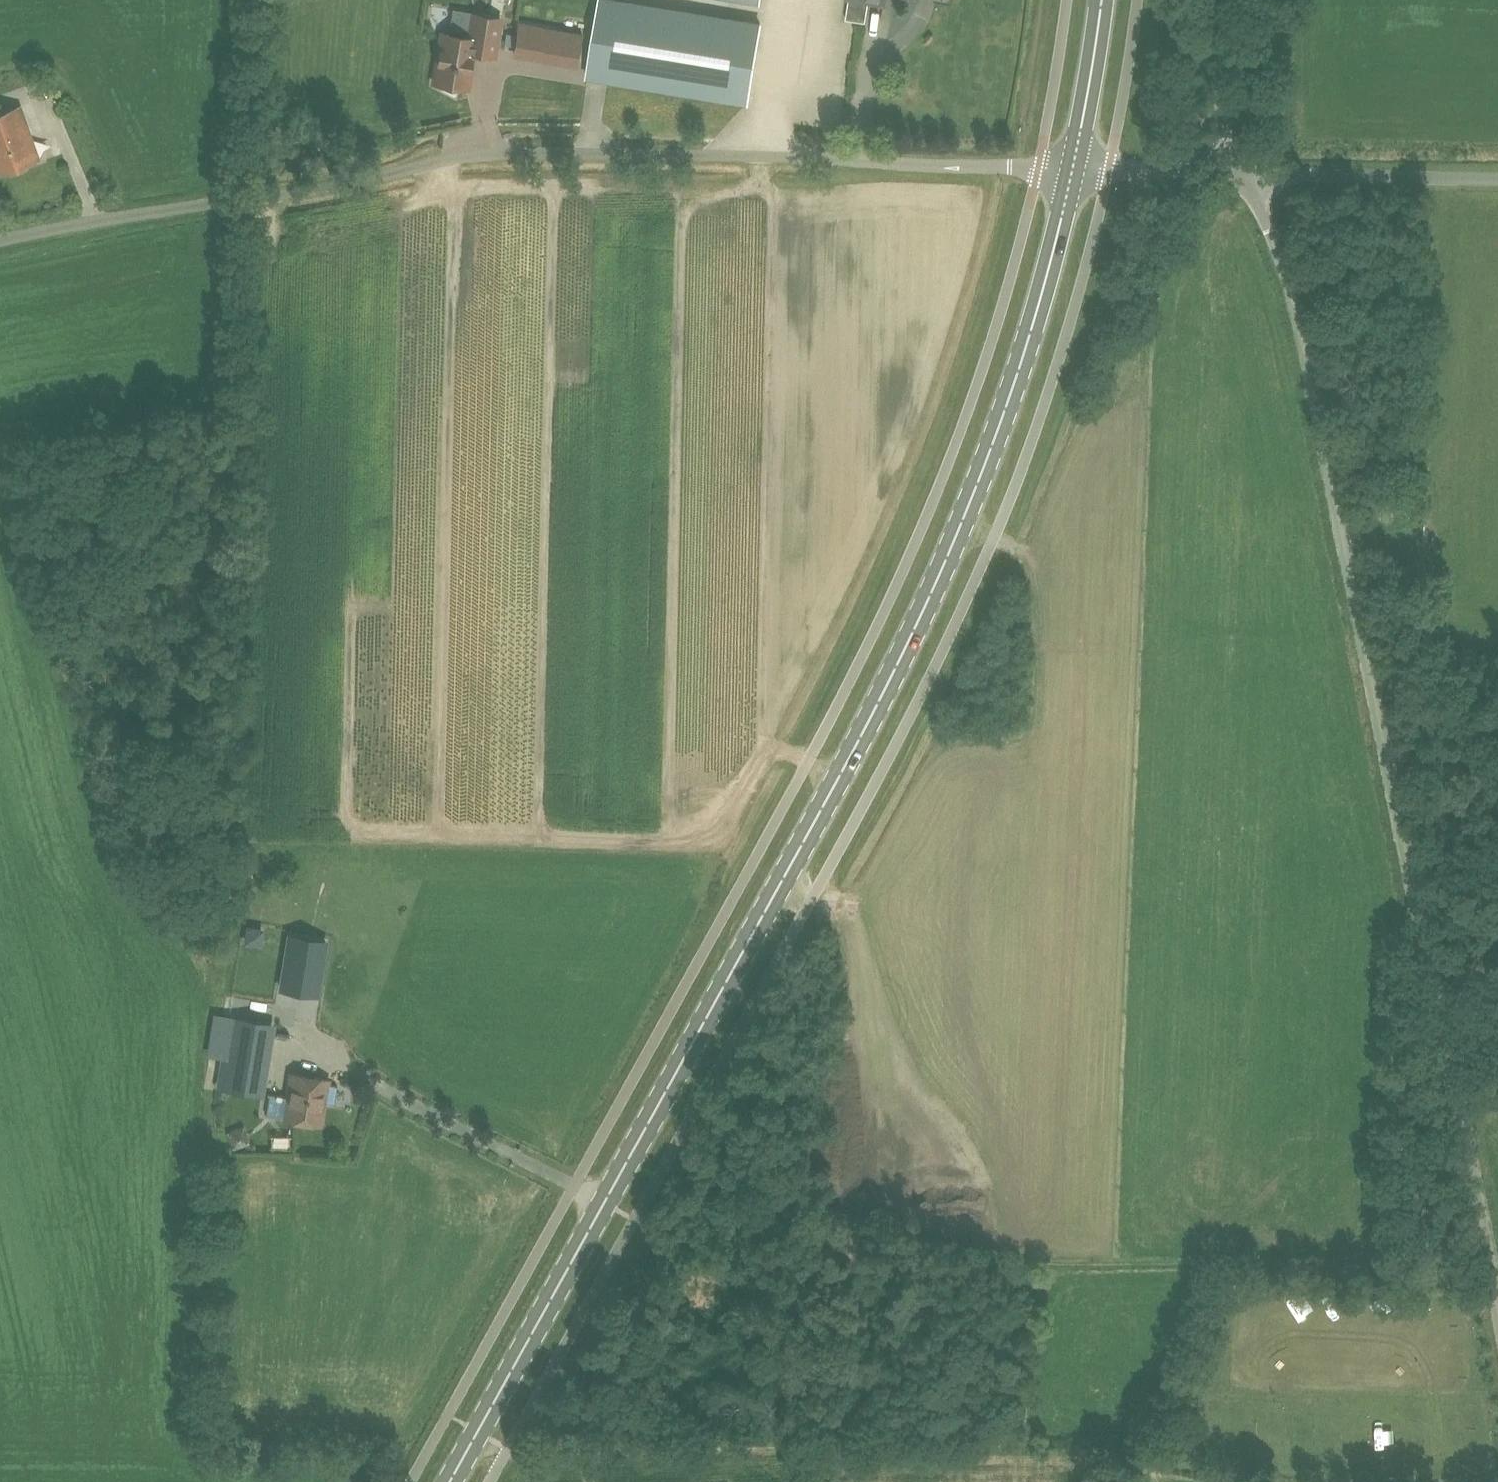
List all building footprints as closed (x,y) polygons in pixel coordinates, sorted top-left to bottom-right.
[(721,16),(624,0),(600,0),(588,77),(708,97),(747,103),(760,23),(721,16)] [(865,20),(868,1),(884,3),(885,0),(849,0),(847,17),(846,17),(846,18),(865,21),(865,20)] [(470,71),(473,55),(493,59),(500,18),(452,10),(448,34),(441,32),(433,82),(441,83),(441,88),(455,95),(459,86),(468,88),(470,71)] [(535,55),(558,59),(578,62),(583,34),(563,31),(539,27),(519,24),(517,38),(516,47),(515,52),(535,55)] [(38,159),(20,106),(0,113),(0,172),(8,169),(10,173),(24,168),(23,164),(38,159)] [(246,177),(253,176),(252,168),(245,169),(246,177)] [(261,930),(248,928),(246,941),(259,944),(261,930)] [(326,941),(290,935),(281,989),(317,995),(326,941)] [(268,1021),(229,1015),(218,1086),(256,1093),(268,1021)] [(292,1074),(288,1095),(270,1093),(267,1113),(285,1116),(285,1117),(320,1123),(323,1103),(332,1105),(336,1085),(327,1083),(327,1079),(292,1074)]
